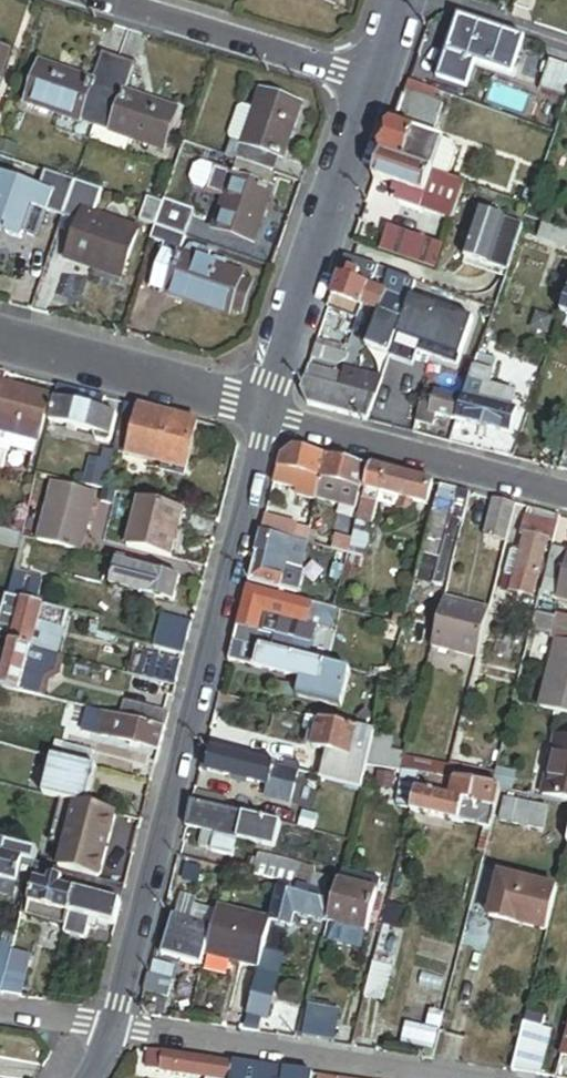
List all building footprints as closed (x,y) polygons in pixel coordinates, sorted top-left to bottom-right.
[(521,39),(458,18),(446,54),(474,64),(508,76),(521,39)] [(11,53),(0,49),(0,84),(11,53)] [(474,64),(446,54),(438,78),(466,88),(474,64)] [(129,96),(130,93),(140,67),(108,56),(99,82),(98,85),(114,91),(129,96)] [(565,103),(566,97),(566,70),(544,62),(534,93),(565,103)] [(98,85),(99,82),(45,63),(31,102),(65,114),(85,121),(98,85)] [(410,73),(407,82),(409,83),(428,89),(431,80),(410,73)] [(428,89),(409,83),(406,93),(432,102),(436,92),(428,89)] [(114,91),(98,85),(85,121),(101,127),(114,91)] [(116,133),(129,96),(114,91),(101,127),(116,133)] [(406,93),(403,92),(395,118),(431,130),(440,105),(432,102),(406,93)] [(182,111),(130,93),(129,96),(116,133),(136,140),(168,151),(182,111)] [(245,147),(282,160),(285,161),(303,108),(263,95),(258,110),(245,147)] [(245,147),(258,110),(248,106),(242,108),(231,137),(235,144),(245,147)] [(96,140),(101,127),(85,121),(65,114),(60,127),(96,140)] [(430,139),(392,125),(381,156),(419,169),(430,139)] [(116,133),(101,127),(96,140),(132,153),(136,140),(116,133)] [(0,138),(0,150),(20,157),(23,145),(0,138)] [(444,144),(430,139),(419,169),(433,174),(444,144)] [(239,164),(245,147),(235,144),(229,160),(239,164)] [(276,177),(282,160),(245,147),(239,164),(276,177)] [(419,169),(381,156),(373,180),(402,190),(423,197),(426,188),(444,195),(449,180),(433,174),(419,169)] [(270,193),(276,177),(239,164),(233,180),(270,193)] [(224,206),(233,180),(202,169),(195,173),(189,189),(192,196),(224,206)] [(50,171),(45,186),(8,173),(0,196),(0,229),(5,230),(7,225),(14,227),(12,233),(27,238),(29,232),(43,237),(52,211),(67,217),(79,181),(50,171)] [(273,194),(270,193),(233,180),(224,206),(215,233),(255,247),(273,194)] [(457,209),(465,186),(449,180),(444,195),(426,188),(423,197),(457,209)] [(87,211),(97,215),(106,190),(79,181),(67,217),(83,222),(87,211)] [(452,223),(457,209),(423,197),(402,190),(397,204),(452,223)] [(165,211),(160,225),(158,231),(188,241),(197,214),(168,204),(165,211)] [(144,220),(160,225),(165,211),(149,205),(144,220)] [(142,230),(97,215),(87,211),(83,222),(70,259),(125,278),(142,230)] [(508,274),(523,227),(484,214),(468,261),(508,274)] [(188,241),(158,231),(153,245),(165,250),(181,255),(183,256),(188,241)] [(181,255),(165,250),(153,284),(169,290),(181,255)] [(201,251),(197,261),(224,270),(226,265),(214,261),(215,256),(201,251)] [(183,256),(181,255),(169,290),(167,297),(230,319),(232,314),(243,283),(245,277),(224,270),(197,261),(183,256)] [(357,263),(345,259),(338,279),(346,282),(349,274),(352,276),(354,270),(357,263)] [(384,272),(357,263),(354,270),(361,272),(360,275),(370,278),(381,282),(384,272)] [(354,270),(352,276),(358,278),(355,286),(367,290),(370,278),(360,275),(361,272),(354,270)] [(346,282),(338,279),(331,300),(360,310),(367,290),(355,286),(358,278),(352,276),(349,274),(346,282)] [(411,298),(416,286),(388,277),(384,289),(411,298)] [(257,288),(243,283),(232,314),(246,319),(257,288)] [(477,319),(481,306),(416,283),(416,286),(411,298),(409,305),(406,315),(449,329),(448,331),(470,339),(477,319)] [(169,290),(153,284),(150,291),(167,297),(169,290)] [(382,295),(409,305),(411,298),(384,289),(382,295)] [(404,321),(406,315),(409,305),(382,295),(370,291),(365,308),(371,310),(404,321)] [(360,310),(331,300),(327,310),(356,320),(360,310)] [(491,324),(495,310),(481,306),(477,319),(491,324)] [(392,354),(404,321),(371,310),(360,343),(392,354)] [(316,342),(312,354),(339,361),(344,359),(344,356),(340,354),(342,349),(316,342)] [(339,361),(312,354),(310,359),(338,367),(346,363),(348,357),(344,356),(344,359),(339,361)] [(496,363),(479,357),(465,400),(483,404),(489,386),(496,363)] [(303,379),(377,399),(381,386),(341,376),(307,367),(303,379)] [(343,369),(341,376),(381,386),(384,380),(343,369)] [(369,423),(375,406),(377,399),(303,379),(300,391),(307,407),(368,423),(369,423)] [(510,392),(489,386),(483,404),(506,411),(510,392)] [(3,387),(0,397),(0,425),(41,435),(50,399),(3,387)] [(105,400),(60,389),(57,400),(97,410),(98,406),(103,407),(105,400)] [(430,414),(436,393),(426,390),(420,412),(430,414)] [(436,420),(456,425),(457,422),(465,400),(436,393),(430,414),(429,418),(436,420)] [(97,410),(57,400),(51,423),(96,435),(95,439),(96,443),(107,446),(112,442),(118,417),(102,413),(96,412),(97,410)] [(483,404),(465,400),(457,422),(512,437),(519,414),(506,411),(483,404)] [(199,425),(128,406),(121,434),(133,438),(128,455),(148,461),(164,465),(166,459),(188,465),(199,425)] [(369,423),(381,426),(386,410),(375,406),(369,423)] [(429,418),(430,414),(420,412),(416,423),(434,427),(436,420),(429,418)] [(0,425),(0,444),(36,453),(41,435),(0,425)] [(558,471),(566,474),(566,445),(558,471)] [(282,460),(280,470),(310,477),(320,480),(326,457),(297,450),(282,460)] [(92,461),(85,487),(106,492),(115,455),(108,453),(105,464),(92,461)] [(326,457),(320,480),(359,490),(365,468),(326,457)] [(185,478),(188,465),(166,459),(164,465),(162,472),(185,478)] [(164,465),(148,461),(146,468),(162,472),(164,465)] [(280,470),(275,488),(305,495),(307,488),(310,477),(280,470)] [(366,489),(381,493),(396,496),(413,501),(427,504),(432,485),(370,470),(366,489)] [(307,488),(318,491),(320,480),(310,477),(307,488)] [(359,490),(320,480),(318,491),(317,502),(354,511),(359,490)] [(53,484),(37,543),(82,555),(97,496),(53,484)] [(451,490),(441,488),(438,500),(447,503),(451,490)] [(357,522),(373,525),(381,493),(366,489),(357,522)] [(471,495),(451,490),(447,503),(455,505),(455,508),(466,511),(471,495)] [(413,501),(396,496),(393,508),(410,512),(413,501)] [(447,503),(438,500),(420,571),(437,576),(450,527),(455,508),(455,505),(447,503)] [(173,561),(185,512),(141,501),(129,550),(173,561)] [(516,507),(493,501),(480,551),(503,557),(516,507)] [(466,511),(455,508),(450,527),(458,529),(462,530),(466,511)] [(560,518),(527,510),(525,518),(551,525),(547,542),(554,544),(560,518)] [(551,525),(525,518),(520,539),(525,540),(521,554),(511,552),(501,590),(533,598),(547,542),(551,525)] [(267,521),(264,535),(308,546),(311,532),(267,521)] [(352,543),(349,557),(364,561),(373,525),(357,522),(352,543)] [(450,527),(437,576),(446,578),(458,529),(450,527)] [(18,551),(22,535),(0,530),(0,547),(18,551)] [(308,546),(264,535),(251,584),(281,592),(287,566),(302,570),(308,546)] [(352,543),(336,539),(333,553),(349,557),(352,543)] [(553,547),(545,580),(562,585),(559,597),(566,599),(566,550),(553,547)] [(152,572),(117,564),(111,587),(146,595),(152,572)] [(152,572),(146,595),(175,602),(181,580),(152,572)] [(43,584),(11,576),(6,598),(22,602),(38,606),(43,584)] [(336,606),(341,587),(327,584),(322,602),(336,606)] [(315,606),(250,589),(240,629),(259,634),(263,615),(309,627),(315,606)] [(492,601),(447,590),(432,649),(477,660),(492,601)] [(22,602),(6,598),(3,608),(20,612),(22,602)] [(43,608),(38,606),(22,602),(20,612),(15,632),(12,646),(32,651),(37,631),(43,608)] [(331,610),(315,606),(309,627),(325,631),(331,610)] [(3,608),(0,620),(0,628),(15,632),(20,612),(3,608)] [(531,638),(558,644),(558,643),(566,645),(566,617),(537,610),(531,638)] [(190,643),(194,626),(175,621),(172,632),(171,638),(190,643)] [(0,628),(0,643),(12,646),(15,632),(0,628)] [(189,645),(190,643),(171,638),(172,632),(160,629),(158,637),(189,645)] [(259,634),(240,629),(236,643),(262,650),(265,635),(259,634)] [(62,637),(37,631),(32,651),(57,657),(62,637)] [(265,635),(262,650),(294,658),(298,644),(265,635)] [(158,637),(154,651),(185,659),(189,645),(158,637)] [(32,651),(12,646),(0,643),(0,664),(6,666),(0,689),(2,689),(22,694),(32,651)] [(262,650),(236,643),(231,662),(257,669),(262,650)] [(542,709),(566,716),(566,645),(558,643),(558,644),(542,709)] [(294,658),(262,650),(257,669),(256,671),(323,688),(323,689),(329,667),(294,658)] [(57,657),(32,651),(22,694),(44,700),(49,679),(60,675),(63,659),(57,657)] [(178,688),(183,669),(147,660),(143,679),(178,688)] [(356,697),(362,676),(329,667),(323,689),(356,697)] [(167,731),(171,715),(153,710),(152,714),(125,707),(122,720),(167,731)] [(104,715),(90,712),(86,724),(101,728),(104,715)] [(161,753),(167,731),(122,720),(104,715),(101,728),(98,738),(161,753)] [(320,723),(308,720),(304,735),(310,737),(307,749),(313,750),(320,723)] [(351,760),(358,733),(320,723),(313,750),(328,754),(351,760)] [(101,728),(86,724),(84,734),(98,738),(101,728)] [(375,745),(377,738),(358,733),(351,760),(370,765),(375,745)] [(208,751),(214,752),(218,736),(213,735),(208,751)] [(377,738),(375,745),(392,749),(395,739),(378,735),(377,738)] [(214,752),(216,753),(254,763),(258,747),(218,736),(214,752)] [(543,800),(566,805),(566,739),(559,737),(543,800)] [(58,743),(53,759),(71,763),(75,748),(58,743)] [(392,749),(375,745),(370,765),(402,771),(406,753),(392,749)] [(408,745),(406,753),(402,771),(406,772),(421,776),(447,781),(453,758),(453,757),(408,745)] [(284,754),(258,747),(254,763),(276,769),(279,770),(284,754)] [(75,748),(71,763),(90,768),(94,752),(75,748)] [(211,773),(270,789),(276,769),(254,763),(216,753),(211,773)] [(370,765),(351,760),(328,754),(321,781),(363,792),(370,765)] [(497,769),(453,758),(447,781),(492,790),(497,769)] [(87,808),(97,770),(90,768),(71,763),(53,759),(44,797),(62,801),(77,805),(87,808)] [(293,809),(302,776),(279,770),(276,769),(270,789),(267,802),(293,809)] [(515,773),(497,769),(492,790),(501,792),(511,794),(515,773)] [(421,776),(406,772),(399,803),(414,807),(421,776)] [(492,790),(447,781),(421,776),(414,807),(412,814),(458,823),(459,821),(464,800),(486,806),(481,823),(492,826),(501,792),(492,790)] [(227,801),(198,794),(195,805),(224,812),(227,801)] [(464,800),(459,821),(491,830),(492,826),(481,823),(486,806),(464,800)] [(77,805),(62,801),(51,846),(66,849),(77,805)] [(549,813),(506,801),(500,824),(544,834),(549,813)] [(77,805),(66,849),(60,872),(80,877),(99,882),(116,815),(87,808),(77,805)] [(218,837),(239,842),(245,818),(224,812),(195,805),(189,829),(201,832),(218,837)] [(275,851),(281,827),(245,818),(239,842),(275,851)] [(197,849),(214,853),(218,837),(201,832),(197,849)] [(234,861),(239,842),(218,837),(214,853),(214,856),(234,861)] [(26,849),(7,845),(4,857),(23,861),(26,849)] [(40,853),(26,849),(23,861),(17,886),(31,889),(37,865),(40,853)] [(0,856),(0,882),(17,886),(23,861),(4,857),(0,856)] [(308,892),(313,874),(257,860),(253,878),(282,885),(308,892)] [(80,877),(60,872),(37,865),(31,889),(27,903),(33,905),(39,882),(76,892),(80,877)] [(308,892),(319,895),(323,877),(313,874),(308,892)] [(379,883),(341,874),(335,899),(328,926),(366,936),(379,883)] [(559,891),(502,876),(490,919),(548,934),(559,891)] [(99,882),(80,877),(76,892),(123,905),(127,890),(99,882)] [(0,882),(0,896),(27,903),(31,889),(17,886),(0,882)] [(70,915),(76,892),(39,882),(33,905),(70,915)] [(328,926),(335,899),(319,895),(308,892),(282,885),(272,924),(291,929),(294,917),(328,926)] [(117,928),(123,905),(76,892),(70,915),(73,916),(97,922),(104,924),(117,928)] [(33,905),(27,903),(23,919),(66,931),(70,915),(33,905)] [(191,924),(210,929),(214,913),(195,908),(191,924)] [(262,963),(272,924),(219,910),(207,957),(260,971),(262,963)] [(95,929),(97,922),(73,916),(67,936),(91,943),(95,929)] [(200,969),(210,929),(191,924),(174,920),(164,960),(200,969)] [(104,924),(97,922),(95,929),(102,931),(104,924)] [(3,996),(15,949),(16,947),(0,943),(0,996),(3,996)] [(3,996),(21,999),(32,953),(15,949),(3,996)] [(277,966),(262,963),(260,971),(259,977),(273,981),(277,966)] [(391,969),(374,964),(365,999),(382,1004),(391,969)] [(273,981),(259,977),(249,1015),(267,1020),(277,982),(273,981)] [(174,984),(151,978),(147,993),(169,999),(174,984)] [(72,993),(57,991),(55,1002),(70,1004),(72,993)] [(339,1015),(307,1007),(300,1038),(332,1043),(339,1015)] [(406,1028),(401,1048),(433,1055),(443,1017),(430,1014),(425,1032),(406,1028)] [(544,1021),(526,1016),(523,1027),(540,1032),(544,1021)] [(511,1074),(539,1077),(551,1035),(540,1032),(523,1027),(511,1074)] [(150,1053),(147,1073),(184,1077),(232,1077),(234,1065),(150,1053)] [(234,1065),(232,1077),(283,1077),(283,1073),(234,1065)]
